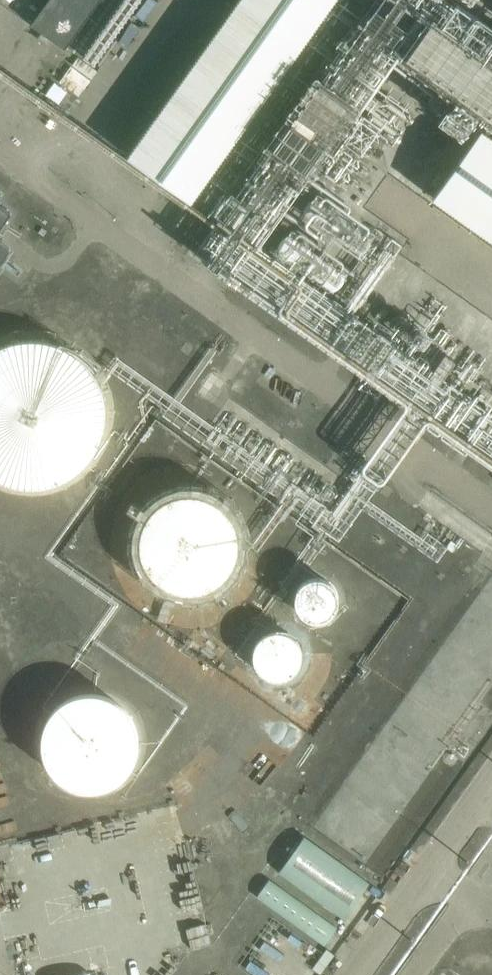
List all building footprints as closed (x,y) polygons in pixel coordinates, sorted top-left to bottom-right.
[(32,25),(65,48),(100,0),(50,0),(32,25)] [(132,137),(197,184),(329,0),(230,0),(132,137)] [(121,5),(86,58),(98,65),(132,12),(121,5)] [(482,130),(434,201),(491,240),(491,137),(482,130)] [(12,213),(0,204),(0,230),(12,213)] [(14,249),(0,239),(0,268),(14,249)] [(8,484),(36,489),(64,483),(88,468),(104,445),(112,418),(109,389),(96,364),(74,346),(48,336),(19,336),(0,344),(0,480),(8,484)] [(232,561),(233,553),(233,545),(230,537),(227,529),(222,523),(216,517),(209,513),(201,510),(193,508),(185,508),(177,510),(169,512),(162,517),(156,522),(151,529),(147,536),(145,544),(144,552),(145,560),(147,568),(151,575),(156,582),(162,588),(168,592),(176,595),(184,597),(192,597),(201,595),(208,592),(215,588),(221,583),(226,576),(230,569),(232,561)] [(462,599),(458,578),(479,574),(475,545),(445,550),(446,557),(435,559),(437,569),(445,568),(447,583),(448,592),(450,601),(462,599)] [(346,610),(346,605),(345,600),(343,595),(340,591),(336,588),(331,585),(326,584),(321,583),(316,584),(311,586),(307,588),(303,592),(300,596),(298,601),(297,606),(298,611),(299,616),(301,620),(304,624),(308,628),(312,630),(317,632),(322,632),(327,631),(332,630),(337,627),(340,624),(343,619),(345,615),(346,610)] [(447,737),(464,717),(464,718),(490,685),(490,686),(491,684),(491,673),(490,673),(474,660),(462,658),(458,655),(459,648),(451,658),(456,629),(443,645),(442,648),(421,675),(419,687),(408,700),(416,707),(433,709),(442,698),(440,715),(449,723),(447,737)] [(307,667),(307,662),(307,657),(305,652),(303,648),(300,644),(296,641),(292,639),(287,638),(282,638),(277,638),(273,640),(269,643),(265,646),(262,650),(260,654),(259,659),(259,664),(260,669),(262,673),(265,677),(268,680),(272,683),(277,685),(282,686),(287,685),(291,684),(296,682),(300,679),(303,676),(305,671),(307,667)] [(142,748),(142,739),(142,731),(140,723),(136,716),(131,709),(125,704),(118,699),(111,696),(102,695),(94,695),(86,696),(78,699),(71,703),(65,709),(60,715),(56,723),(54,730),(53,739),(54,747),(56,755),(60,762),(65,769),(71,774),(78,779),(85,782),(93,783),(102,783),(110,782),(117,779),(124,775),(131,769),(136,763),(139,756),(142,748)] [(371,885),(305,837),(280,873),(345,920),(371,885)] [(325,946),(338,928),(270,879),(257,897),(325,946)] [(253,959),(247,968),(258,974),(276,974),(253,959)]
